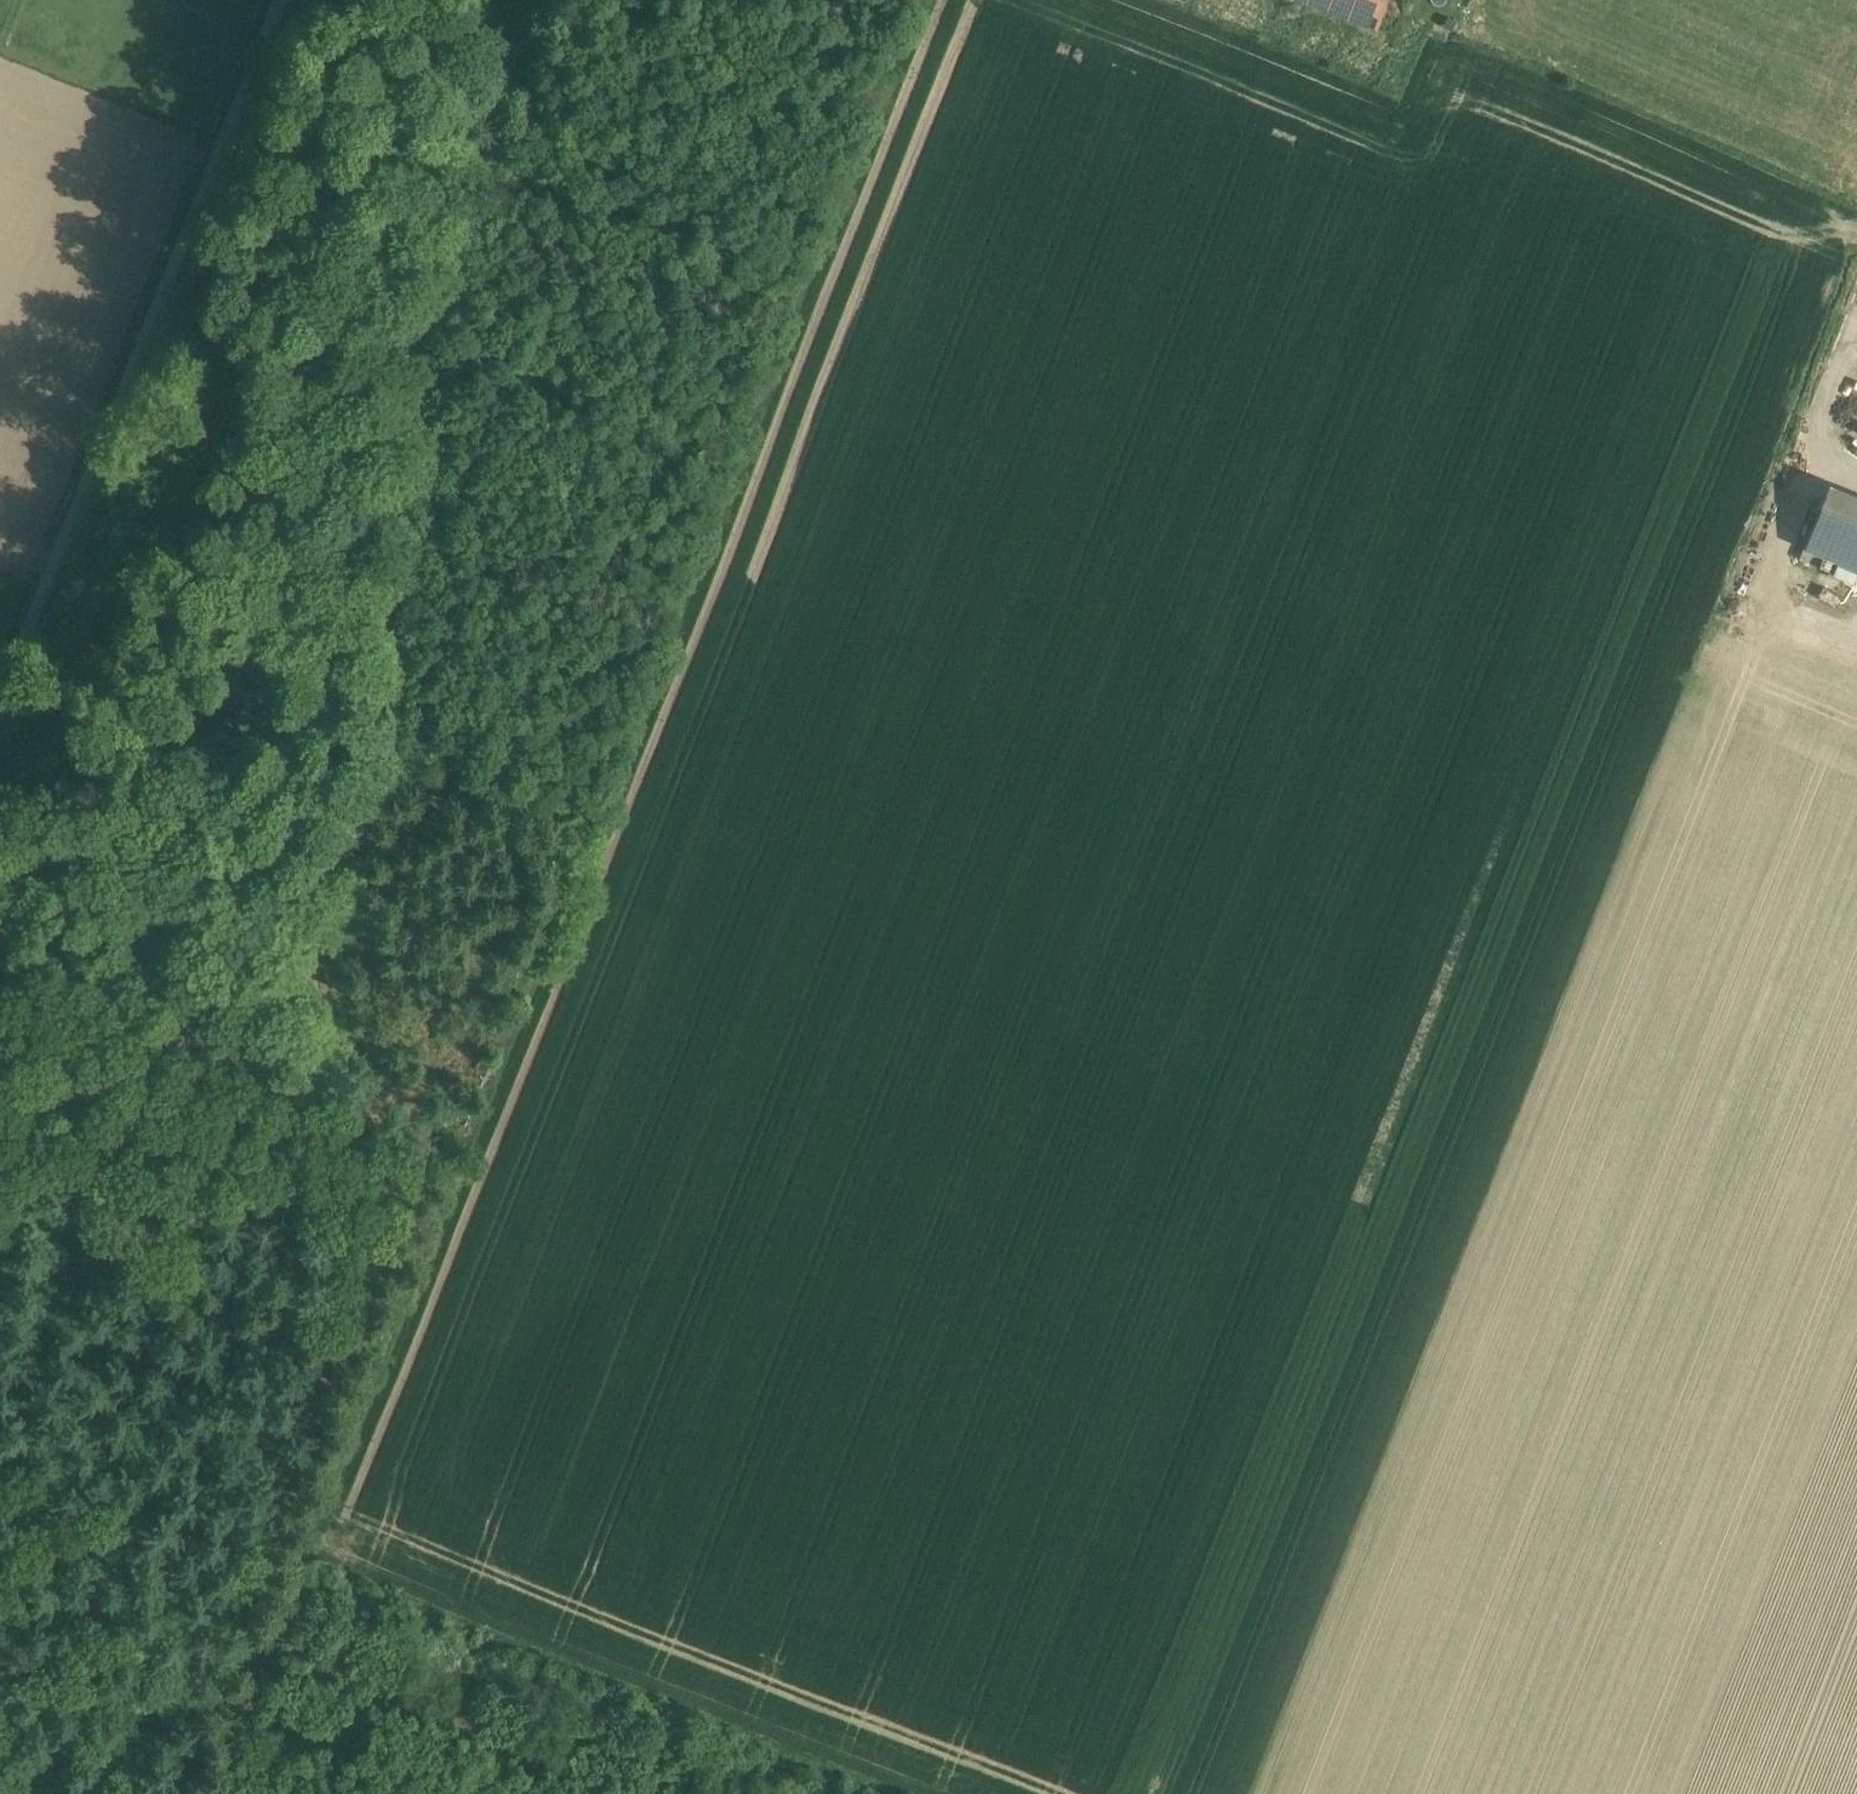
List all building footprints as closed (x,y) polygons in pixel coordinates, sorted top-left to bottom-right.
[(1385,21),(1393,0),(1330,0),(1385,21)] [(1797,547),(1838,562),(1833,573),(1854,581),(1856,572),(1856,495),(1821,482),(1797,547)]
